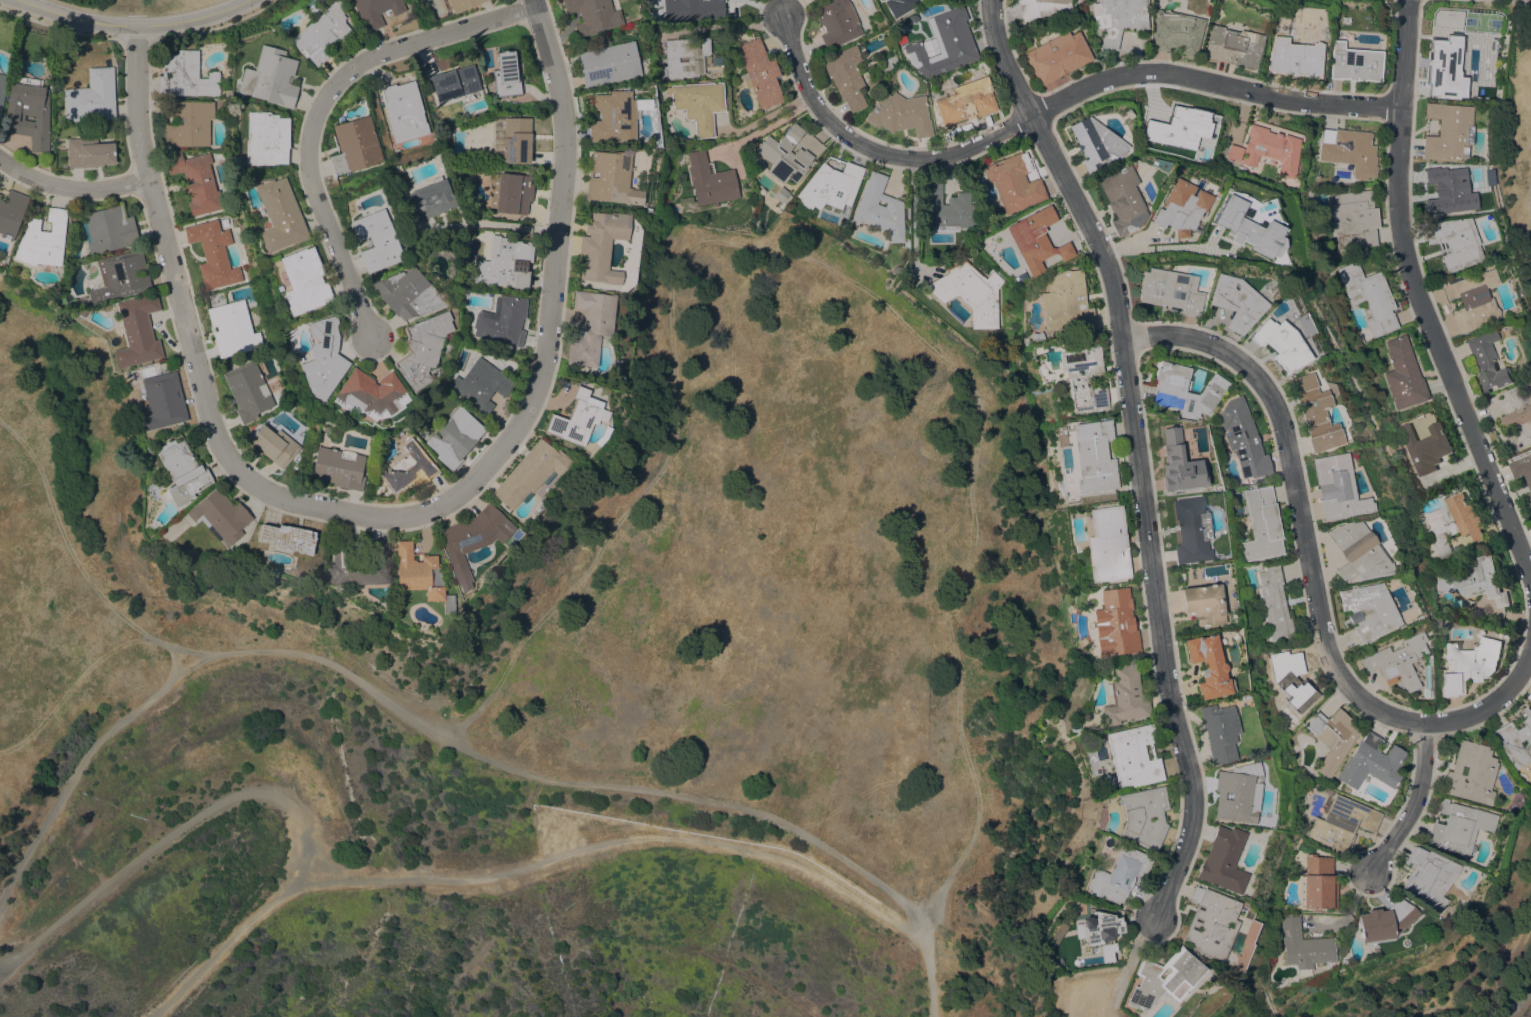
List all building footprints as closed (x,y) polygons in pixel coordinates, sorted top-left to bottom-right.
[(322,11),(335,0),(340,0),(342,2),(339,4),(341,8),(339,9),(342,12),(341,13),(345,17),(343,19),(344,20),(343,21),(354,34),(317,66),(307,55),(305,57),(296,47),(295,48),(289,41),(323,12),(322,11)] [(368,32),(352,0),(401,0),(406,10),(393,16),(389,8),(378,13),(384,25),(368,32)] [(454,14),(448,0),(486,0),(454,14)] [(567,14),(562,0),(610,0),(613,11),(619,9),(624,24),(575,39),(570,25),(582,21),(579,10),(567,14)] [(665,21),(663,0),(699,0),(699,1),(707,1),(707,0),(723,0),(724,17),(665,21)] [(813,5),(825,0),(847,0),(848,2),(849,2),(859,23),(857,24),(862,34),(827,50),(820,35),(825,32),(813,5)] [(884,2),(887,0),(915,0),(918,5),(894,19),(884,2)] [(1022,22),(1016,0),(1069,0),(1069,3),(1071,11),(1061,13),(1060,11),(1022,22)] [(1097,3),(1097,0),(1143,0),(1147,29),(1134,30),(1133,27),(1131,28),(1131,26),(1121,27),(1116,51),(1100,47),(1104,27),(1095,28),(1091,3),(1097,3)] [(962,5),(968,19),(965,20),(979,59),(927,78),(914,69),(915,68),(909,64),(903,47),(910,44),(910,43),(915,41),(916,42),(921,40),(922,45),(923,45),(925,50),(925,51),(927,58),(939,53),(926,19),(962,5)] [(1195,57),(1177,52),(1178,47),(1168,47),(1168,51),(1152,51),(1152,32),(1154,32),(1154,21),(1153,21),(1152,9),(1159,10),(1161,11),(1161,13),(1166,13),(1166,11),(1204,19),(1195,57)] [(1255,70),(1202,57),(1210,24),(1223,27),(1223,29),(1238,33),(1239,29),(1264,35),(1255,70)] [(1040,86),(1034,74),(1033,75),(1022,54),(1067,31),(1069,35),(1078,31),(1092,59),(1040,86)] [(1463,55),(1461,55),(1460,69),(1462,70),(1462,75),(1469,76),(1468,100),(1427,97),(1430,53),(1429,53),(1430,38),(1444,39),(1445,33),(1452,33),(1452,32),(1461,32),(1461,34),(1464,34),(1464,38),(1463,55)] [(1320,78),(1302,77),(1302,75),(1297,75),(1296,75),(1293,76),(1291,76),(1288,75),(1288,74),(1278,73),(1278,72),(1266,71),(1267,57),(1268,58),(1268,51),(1269,51),(1270,36),(1288,37),(1288,43),(1311,45),(1312,43),(1314,43),(1315,41),(1319,42),(1320,43),(1322,43),(1320,78)] [(703,55),(704,73),(698,74),(698,77),(693,78),(692,76),(667,78),(667,73),(665,73),(664,66),(666,66),(666,62),(664,62),(663,57),(665,57),(664,40),(691,38),(691,40),(700,39),(700,38),(708,37),(708,39),(709,39),(710,53),(709,53),(709,55),(703,55)] [(768,61),(774,59),(780,74),(774,77),(784,101),(761,110),(735,46),(759,37),(768,61)] [(642,75),(585,88),(577,52),(634,40),(642,75)] [(1382,51),(1380,82),(1371,81),(1365,80),(1365,81),(1356,80),(1355,81),(1348,80),(1347,79),(1341,79),(1341,80),(1329,79),(1332,40),(1344,41),(1343,48),(1382,51)] [(278,105),(278,103),(238,92),(245,67),(255,70),(262,44),(285,50),(284,56),(297,60),(293,76),(292,76),(290,83),(291,83),(291,84),(299,86),(293,109),(278,105)] [(830,75),(828,76),(821,60),(855,44),(863,63),(856,66),(865,88),(859,91),(866,106),(851,113),(845,101),(842,102),(830,75)] [(173,95),(173,96),(169,96),(169,93),(158,93),(158,76),(162,76),(162,54),(178,54),(178,50),(198,49),(198,78),(208,78),(208,71),(219,71),(219,95),(173,95)] [(519,81),(520,80),(522,93),(496,97),(492,70),(499,69),(497,53),(514,50),(519,81)] [(883,72),(880,66),(883,65),(881,61),(894,55),(896,60),(890,63),(892,67),(883,72)] [(429,77),(473,64),(480,89),(438,103),(429,77)] [(116,119),(65,121),(64,88),(89,87),(88,68),(113,66),(116,119)] [(998,110),(973,119),(971,114),(968,115),(969,118),(942,128),(932,100),(943,96),(942,92),(986,76),(998,110)] [(383,102),(385,101),(381,88),(395,84),(395,85),(414,80),(424,112),(422,112),(425,122),(426,122),(429,133),(395,143),(383,102)] [(31,151),(31,136),(3,131),(11,82),(45,87),(45,88),(49,89),(49,151),(31,151)] [(725,112),(712,113),(714,137),(695,138),(694,121),(691,121),(691,119),(685,120),(685,109),(674,109),(673,107),(672,107),(671,93),(666,93),(666,87),(671,87),(671,85),(722,82),(725,112)] [(590,120),(601,120),(601,110),(594,110),(594,94),(610,94),(610,91),(631,90),(631,99),(636,99),(636,100),(638,100),(638,108),(635,108),(636,140),(631,140),(631,142),(590,142),(590,120)] [(916,138),(914,127),(893,130),(892,133),(879,125),(878,128),(865,119),(883,91),(891,96),(894,91),(904,98),(924,95),(928,119),(929,119),(932,135),(916,138)] [(214,119),(210,119),(210,146),(165,146),(165,124),(171,124),(171,101),(214,101),(214,119)] [(1472,106),(1471,125),(1472,125),(1471,145),(1468,145),(1467,158),(1444,156),(1444,160),(1422,159),(1424,136),(1438,137),(1440,119),(1424,118),(1425,103),(1472,106)] [(1157,122),(1169,127),(1178,104),(1202,113),(1193,136),(1204,140),(1197,157),(1151,139),(1157,122)] [(1123,112),(1130,107),(1135,115),(1128,119),(1123,112)] [(270,112),(270,114),(278,114),(278,117),(289,118),(289,148),(288,148),(287,163),(274,163),(274,165),(246,164),(246,139),(247,140),(248,111),(270,112)] [(383,161),(346,172),(346,171),(335,174),(336,176),(334,176),(333,173),(334,173),(329,156),(340,153),(337,141),(332,143),(331,137),(335,136),(332,126),(369,115),(383,161)] [(1081,150),(1079,151),(1076,145),(1078,144),(1069,126),(1089,116),(1129,145),(1120,158),(1106,165),(1105,161),(1099,164),(1101,167),(1088,174),(1081,161),(1085,159),(1081,150)] [(531,118),(530,164),(502,163),(502,137),(503,137),(503,117),(531,118)] [(767,171),(772,164),(763,157),(762,158),(753,151),(761,140),(763,141),(768,135),(777,142),(794,122),(805,131),(795,143),(793,142),(791,145),(793,146),(789,151),(793,154),(799,147),(803,150),(804,149),(814,157),(806,167),(808,169),(795,184),(788,178),(783,185),(767,171)] [(1267,129),(1267,131),(1274,133),(1274,132),(1281,134),(1280,136),(1283,136),(1283,134),(1299,139),(1294,179),(1278,177),(1279,163),(1277,160),(1259,154),(1255,167),(1241,163),(1245,151),(1243,150),(1248,136),(1246,135),(1250,124),(1267,129)] [(1318,161),(1320,142),(1322,142),(1323,129),(1334,130),(1334,129),(1371,132),(1370,145),(1376,145),(1375,156),(1376,156),(1375,166),(1377,166),(1376,177),(1367,177),(1366,180),(1354,179),(1354,175),(1352,175),(1353,164),(1318,161)] [(67,138),(97,137),(97,143),(114,142),(115,163),(104,163),(104,166),(69,168),(67,138)] [(1243,148),(1239,161),(1226,157),(1230,144),(1243,148)] [(183,159),(210,152),(212,163),(210,163),(216,191),(220,190),(224,208),(191,216),(187,202),(190,201),(189,194),(185,194),(183,184),(186,184),(183,172),(180,173),(180,172),(169,175),(164,153),(174,151),(181,149),(181,151),(183,159)] [(693,187),(692,187),(688,166),(690,166),(687,152),(704,149),(707,163),(713,162),(715,172),(733,168),(739,197),(697,206),(693,187)] [(627,187),(631,188),(631,189),(644,190),(642,204),(585,199),(587,178),(588,179),(591,150),(607,152),(607,150),(631,153),(627,187)] [(1006,215),(992,181),(988,183),(981,168),(1021,152),(1021,154),(1025,152),(1032,169),(1026,171),(1027,173),(1024,175),(1027,182),(1039,177),(1047,198),(1006,215)] [(863,168),(849,208),(826,200),(820,209),(808,199),(805,203),(796,196),(823,162),(831,169),(841,172),(846,161),(863,168)] [(1119,237),(1111,221),(1117,218),(1114,212),(1112,213),(1107,203),(1108,202),(1097,180),(1123,167),(1122,166),(1129,163),(1139,183),(1134,185),(1145,207),(1144,208),(1149,217),(1145,224),(1119,237)] [(1477,209),(1424,216),(1422,199),(1438,197),(1435,170),(1463,166),(1465,180),(1466,180),(1467,192),(1474,190),(1477,209)] [(889,232),(861,221),(861,223),(852,220),(871,170),(887,176),(881,193),(903,202),(904,242),(890,243),(889,232)] [(530,184),(534,184),(532,201),(528,201),(527,215),(496,212),(496,208),(489,207),(491,186),(489,185),(490,173),(499,174),(499,173),(531,176),(530,184)] [(432,183),(431,179),(440,175),(442,179),(445,178),(457,206),(419,221),(415,212),(416,211),(409,193),(432,183)] [(309,237),(293,244),(292,243),(268,253),(259,232),(272,227),(268,216),(267,217),(254,186),(261,183),(261,184),(273,179),(274,181),(285,176),(309,237)] [(1163,210),(1165,206),(1162,204),(1175,177),(1195,187),(1191,195),(1193,196),(1197,189),(1212,196),(1204,212),(1201,211),(1196,221),(1196,222),(1192,230),(1188,228),(1189,237),(1175,238),(1175,230),(1169,227),(1170,226),(1169,226),(1169,225),(1166,223),(1164,227),(1158,224),(1157,225),(1151,222),(1158,208),(1163,210)] [(923,178),(942,178),(942,204),(949,204),(949,197),(956,197),(956,192),(958,192),(958,184),(970,184),(970,204),(975,204),(975,228),(959,228),(958,225),(923,226),(923,178)] [(789,193),(779,205),(776,203),(777,200),(773,197),(781,186),(789,193)] [(13,241),(0,236),(2,233),(0,232),(0,200),(5,202),(10,189),(30,197),(13,241)] [(1338,249),(1337,236),(1334,236),(1331,204),(1334,204),(1333,194),(1370,189),(1372,208),(1376,207),(1378,227),(1375,227),(1377,245),(1338,249)] [(1212,223),(1225,229),(1228,241),(1238,245),(1240,241),(1248,244),(1249,251),(1266,258),(1277,256),(1282,244),(1280,238),(1278,237),(1282,227),(1278,225),(1275,213),(1271,214),(1272,219),(1264,222),(1261,228),(1240,219),(1239,215),(1244,202),(1225,193),(1212,223)] [(1050,203),(1059,220),(1042,229),(1055,254),(1027,269),(1017,251),(1020,250),(1008,227),(1011,225),(1011,223),(1050,203)] [(125,218),(132,216),(139,243),(90,255),(87,243),(91,242),(84,214),(121,204),(125,218)] [(67,208),(61,265),(36,263),(35,265),(14,257),(29,218),(40,219),(38,230),(51,231),(52,221),(47,221),(48,207),(67,208)] [(404,258),(367,273),(358,252),(365,249),(361,239),(357,241),(349,222),(383,208),(404,258)] [(607,269),(622,271),(620,285),(603,283),(603,281),(580,279),(583,256),(578,255),(581,235),(589,236),(589,233),(584,232),(585,224),(590,225),(591,211),(610,213),(610,212),(630,214),(627,240),(611,238),(607,269)] [(1469,218),(1479,244),(1477,245),(1482,260),(1447,273),(1440,255),(1441,254),(1441,253),(1439,254),(1437,250),(1439,250),(1437,243),(1426,244),(1424,223),(1469,218)] [(218,219),(221,230),(229,228),(232,243),(225,245),(230,268),(239,266),(243,281),(211,288),(211,289),(204,291),(198,264),(205,262),(200,241),(187,244),(183,227),(218,219)] [(488,260),(490,234),(500,235),(500,237),(506,237),(505,241),(525,243),(526,241),(533,242),(532,262),(527,262),(526,271),(529,271),(528,287),(525,286),(525,290),(512,289),(512,286),(471,282),(473,266),(475,266),(476,259),(488,260)] [(291,316),(287,306),(288,305),(283,292),(291,289),(279,258),(305,248),(306,249),(313,246),(324,274),(320,275),(323,283),(326,282),(332,298),(323,302),(323,303),(291,316)] [(104,287),(97,259),(141,248),(151,289),(91,304),(87,291),(104,287)] [(998,328),(972,328),(971,308),(957,295),(942,303),(924,286),(948,273),(946,270),(965,259),(986,279),(993,271),(1003,281),(998,288),(998,328)] [(1336,269),(1351,263),(1352,266),(1357,263),(1363,277),(1380,271),(1395,308),(1390,310),(1391,313),(1393,313),(1399,328),(1373,338),(1365,319),(1371,317),(1365,300),(1351,306),(1336,269)] [(367,284),(401,271),(403,273),(412,265),(436,292),(443,290),(448,303),(417,316),(411,317),(402,320),(397,315),(396,316),(367,284)] [(1197,276),(1194,290),(1203,292),(1199,318),(1160,311),(1161,305),(1139,301),(1140,295),(1138,294),(1142,271),(1148,272),(1149,267),(1197,276)] [(1451,312),(1462,307),(1458,296),(1446,301),(1440,284),(1458,277),(1458,280),(1483,271),(1483,272),(1492,268),(1497,283),(1484,288),(1488,298),(1490,297),(1493,306),(1498,311),(1498,320),(1459,334),(1451,312)] [(1086,308),(1092,307),(1095,329),(1070,332),(1070,326),(1044,330),(1040,293),(1048,292),(1046,278),(1061,272),(1064,270),(1066,270),(1069,270),(1081,269),(1086,308)] [(1238,279),(1268,304),(1241,336),(1225,327),(1233,311),(1208,304),(1217,273),(1238,279)] [(595,367),(565,363),(568,339),(575,340),(577,322),(582,323),(584,309),(571,308),(574,290),(615,294),(610,337),(599,335),(595,367)] [(154,340),(159,338),(164,357),(116,369),(111,348),(127,343),(117,302),(156,292),(161,309),(148,313),(154,340)] [(498,297),(498,296),(526,298),(524,318),(521,318),(519,329),(524,331),(520,347),(473,336),(474,328),(472,327),(476,312),(478,313),(479,310),(493,313),(495,297),(498,297)] [(244,299),(253,333),(259,331),(263,346),(219,358),(211,327),(216,326),(215,321),(210,322),(207,309),(244,299)] [(392,363),(408,352),(403,346),(406,336),(403,328),(447,310),(451,320),(449,320),(452,330),(444,333),(433,368),(428,366),(426,372),(430,378),(412,391),(392,363)] [(323,401),(310,392),(300,363),(313,358),(310,356),(309,352),(310,348),(312,344),(315,342),(318,342),(318,339),(316,339),(314,338),(313,337),(306,338),(304,326),(309,324),(309,323),(321,319),(333,315),(333,316),(336,318),(337,321),(335,325),(335,327),(338,337),(336,351),(335,352),(349,363),(323,401)] [(1272,356),(1274,355),(1270,349),(1264,344),(1259,349),(1247,338),(1265,316),(1271,321),(1271,320),(1276,324),(1282,317),(1290,324),(1287,326),(1296,333),(1312,357),(1285,376),(1272,356)] [(1493,329),(1497,339),(1488,343),(1499,370),(1509,366),(1510,367),(1512,367),(1515,373),(1513,375),(1516,382),(1501,388),(1499,384),(1490,388),(1492,392),(1487,394),(1479,375),(1478,376),(1476,369),(1477,369),(1471,355),(1470,355),(1464,341),(1493,329)] [(1042,339),(1040,340),(1037,340),(1034,340),(1030,340),(1031,332),(1034,333),(1035,333),(1037,332),(1039,332),(1040,331),(1043,338),(1042,339)] [(1420,378),(1422,377),(1429,398),(1397,410),(1384,373),(1393,370),(1387,353),(1388,352),(1384,341),(1405,334),(1420,378)] [(1067,379),(1065,379),(1064,371),(1060,372),(1058,353),(1062,352),(1062,351),(1086,348),(1086,344),(1096,343),(1097,346),(1099,346),(1103,375),(1088,377),(1090,387),(1105,385),(1108,408),(1071,413),(1067,379)] [(514,383),(503,398),(493,391),(486,400),(492,405),(484,417),(445,388),(454,375),(460,379),(477,356),(514,383)] [(235,410),(238,408),(222,373),(254,359),(274,404),(256,413),(258,417),(242,425),(235,410)] [(620,360),(620,374),(622,375),(624,378),(622,382),(619,382),(619,383),(613,383),(613,360),(620,360)] [(1198,417),(1194,416),(1193,418),(1179,415),(1180,409),(1168,406),(1168,407),(1154,403),(1154,401),(1153,401),(1156,387),(1152,386),(1157,367),(1160,368),(1160,366),(1159,366),(1161,360),(1192,368),(1187,390),(1200,393),(1206,384),(1205,383),(1207,373),(1212,375),(1213,372),(1229,383),(1208,414),(1199,412),(1198,417)] [(353,366),(374,380),(373,382),(377,385),(379,384),(376,380),(390,370),(393,373),(392,374),(406,392),(404,393),(409,399),(402,404),(404,406),(390,416),(376,418),(375,420),(361,411),(359,414),(350,408),(348,411),(332,401),(334,398),(332,397),(353,366)] [(188,419),(145,431),(141,416),(150,413),(141,379),(176,370),(188,419)] [(1311,372),(1315,387),(1316,392),(1326,389),(1331,407),(1323,409),(1328,425),(1336,423),(1343,444),(1311,453),(1307,438),(1308,438),(1294,394),(1293,394),(1288,379),(1311,372)] [(550,413),(566,419),(574,399),(571,397),(576,385),(589,390),(586,396),(602,402),(600,408),(609,412),(605,422),(597,420),(595,424),(592,423),(582,446),(543,431),(550,413)] [(1529,396),(1530,401),(1530,446),(1509,454),(1487,400),(1521,386),(1526,397),(1529,396)] [(1240,395),(1259,442),(1263,455),(1267,454),(1272,472),(1251,478),(1251,475),(1242,478),(1234,449),(1230,451),(1224,435),(1228,433),(1226,428),(1223,429),(1218,416),(1226,401),(1240,395)] [(484,429),(476,438),(477,439),(460,458),(461,459),(451,471),(434,457),(437,454),(424,442),(458,405),(484,429)] [(1118,488),(1077,493),(1075,481),(1079,481),(1071,425),(1110,419),(1113,440),(1105,441),(1107,459),(1114,458),(1118,488)] [(1418,477),(1397,427),(1402,424),(1409,422),(1417,440),(1432,434),(1428,426),(1434,422),(1441,421),(1454,451),(1439,457),(1441,461),(1435,464),(1437,469),(1418,477)] [(300,446),(283,468),(256,447),(257,445),(249,439),(262,423),(275,433),(279,429),(300,446)] [(1206,486),(1206,487),(1200,488),(1200,486),(1171,490),(1171,491),(1166,492),(1166,491),(1164,491),(1162,477),(1164,476),(1163,476),(1162,472),(1163,472),(1162,464),(1166,464),(1166,462),(1165,462),(1164,458),(1166,458),(1165,456),(1164,456),(1163,445),(1164,445),(1162,428),(1179,426),(1181,443),(1181,442),(1183,461),(1201,459),(1202,470),(1205,470),(1207,486),(1206,486)] [(423,484),(418,479),(400,494),(399,492),(393,497),(375,475),(381,471),(379,470),(403,451),(397,444),(410,434),(439,471),(423,484)] [(538,438),(554,451),(556,449),(570,461),(557,476),(553,472),(543,483),(540,481),(530,493),(527,491),(526,491),(530,495),(523,504),(519,500),(510,510),(490,492),(538,438)] [(166,489),(174,485),(157,453),(159,452),(157,448),(166,444),(165,442),(167,440),(168,442),(174,439),(176,443),(183,439),(197,465),(200,463),(203,469),(206,468),(213,479),(197,488),(198,490),(193,493),(195,496),(189,499),(190,500),(176,508),(166,489)] [(363,476),(361,491),(358,491),(331,486),(332,484),(310,480),(317,444),(340,449),(338,458),(352,461),(354,452),(365,454),(361,475),(363,476)] [(1345,452),(1355,500),(1368,497),(1369,502),(1371,502),(1373,511),(1323,520),(1311,459),(1345,452)] [(1509,462),(1530,453),(1530,485),(1526,473),(1516,479),(1509,462)] [(1244,561),(1240,543),(1253,540),(1244,490),(1271,485),(1274,503),(1275,503),(1282,538),(1280,538),(1283,554),(1244,561)] [(200,520),(197,523),(195,522),(194,522),(185,512),(194,505),(195,505),(217,486),(233,505),(238,501),(253,518),(240,530),(243,533),(228,546),(210,524),(206,527),(200,520)] [(1464,491),(1468,500),(1472,498),(1484,526),(1481,528),(1485,539),(1476,543),(1471,532),(1462,536),(1460,531),(1445,537),(1452,554),(1440,559),(1432,542),(1436,541),(1426,519),(1427,518),(1426,514),(1447,504),(1445,499),(1464,491)] [(1176,564),(1174,545),(1179,544),(1176,520),(1174,520),(1172,500),(1203,496),(1204,505),(1202,505),(1203,512),(1207,512),(1211,539),(1206,540),(1207,549),(1211,549),(1212,559),(1176,564)] [(500,543),(493,538),(488,544),(461,554),(471,581),(468,582),(470,587),(461,593),(458,585),(457,586),(445,554),(446,553),(437,529),(473,516),(486,502),(514,528),(500,543)] [(1130,577),(1091,582),(1085,537),(1091,536),(1087,510),(1121,505),(1130,577)] [(1359,580),(1355,575),(1348,581),(1346,579),(1343,582),(1334,571),(1347,562),(1342,558),(1340,550),(1327,532),(1335,526),(1342,525),(1342,523),(1351,521),(1351,523),(1359,521),(1366,530),(1367,530),(1376,543),(1375,544),(1389,562),(1390,562),(1392,573),(1359,580)] [(278,527),(279,524),(286,526),(286,525),(315,531),(314,537),(315,537),(311,556),(274,548),(274,546),(270,545),(271,541),(258,539),(261,524),(278,527)] [(332,541),(348,541),(349,557),(367,556),(366,541),(387,540),(389,583),(334,585),(333,582),(326,583),(325,574),(328,574),(328,563),(333,563),(332,541)] [(397,589),(395,541),(411,540),(411,559),(413,559),(415,561),(421,561),(420,555),(436,555),(436,566),(439,566),(439,580),(441,580),(441,586),(442,586),(442,595),(452,594),(453,613),(442,614),(442,600),(424,601),(424,589),(397,589)] [(1480,566),(1478,557),(1493,553),(1501,592),(1507,591),(1510,604),(1498,607),(1496,597),(1489,598),(1487,592),(1467,597),(1464,596),(1461,594),(1460,591),(1454,592),(1452,590),(1437,594),(1436,587),(1437,587),(1436,584),(1437,583),(1436,576),(1480,566)] [(1288,618),(1290,618),(1293,635),(1270,640),(1259,588),(1260,587),(1257,573),(1265,571),(1264,567),(1278,564),(1282,583),(1280,583),(1288,618)] [(1360,643),(1352,627),(1356,625),(1355,622),(1351,624),(1347,615),(1351,613),(1349,609),(1342,611),(1338,591),(1381,583),(1401,623),(1360,643)] [(1219,584),(1224,623),(1196,627),(1195,616),(1192,616),(1191,611),(1181,612),(1178,589),(1219,584)] [(1091,609),(1101,609),(1099,590),(1129,586),(1130,596),(1131,596),(1133,610),(1132,611),(1133,619),(1132,619),(1133,628),(1137,627),(1140,651),(1097,657),(1095,636),(1091,609)] [(1439,627),(1430,626),(1431,617),(1439,617),(1439,627)] [(1420,686),(1404,694),(1401,688),(1398,690),(1394,682),(1386,686),(1378,668),(1366,674),(1359,660),(1387,646),(1390,652),(1402,646),(1399,641),(1421,630),(1426,641),(1422,642),(1427,652),(1415,658),(1415,660),(1409,663),(1420,686)] [(1183,640),(1200,636),(1200,637),(1215,634),(1221,663),(1224,664),(1225,666),(1225,670),(1224,672),(1225,679),(1228,678),(1229,679),(1231,679),(1234,691),(1231,691),(1231,693),(1201,700),(1199,692),(1197,692),(1195,683),(1202,682),(1199,670),(1203,669),(1201,661),(1188,664),(1183,640)] [(1464,695),(1456,695),(1456,697),(1440,697),(1439,669),(1444,668),(1443,643),(1448,643),(1448,644),(1451,644),(1451,643),(1460,642),(1460,650),(1476,649),(1477,645),(1481,645),(1483,636),(1504,641),(1502,650),(1503,650),(1501,658),(1500,658),(1498,669),(1489,677),(1479,678),(1479,681),(1468,682),(1468,680),(1463,681),(1464,695)] [(1283,699),(1286,696),(1279,689),(1274,694),(1268,688),(1273,682),(1268,658),(1261,660),(1260,653),(1267,652),(1267,654),(1278,651),(1278,650),(1299,645),(1305,670),(1300,671),(1301,672),(1298,673),(1294,676),(1300,682),(1305,677),(1322,695),(1300,716),(1283,699)] [(1150,716),(1118,720),(1118,724),(1102,726),(1099,706),(1111,704),(1108,681),(1113,681),(1111,666),(1120,665),(1120,661),(1128,660),(1129,664),(1136,663),(1140,694),(1147,693),(1150,716)] [(1232,705),(1235,715),(1236,715),(1240,733),(1234,734),(1236,742),(1232,743),(1236,760),(1212,766),(1207,747),(1208,747),(1204,727),(1203,728),(1198,707),(1214,704),(1215,709),(1232,705)] [(1516,715),(1530,706),(1530,788),(1529,790),(1525,789),(1519,783),(1488,732),(1508,721),(1514,730),(1522,725),(1516,715)] [(1328,749),(1312,734),(1313,733),(1305,725),(1314,715),(1313,714),(1317,710),(1326,720),(1338,707),(1350,718),(1348,720),(1359,730),(1329,778),(1315,770),(1328,749)] [(1069,721),(1077,723),(1075,733),(1067,731),(1069,721)] [(1122,786),(1116,787),(1104,734),(1151,723),(1154,737),(1151,738),(1152,743),(1150,744),(1154,758),(1158,757),(1163,779),(1123,789),(1122,786)] [(1366,773),(1355,790),(1335,778),(1348,757),(1349,757),(1359,740),(1361,741),(1367,731),(1381,741),(1376,749),(1380,751),(1386,741),(1389,743),(1383,753),(1385,754),(1391,744),(1405,752),(1394,771),(1401,776),(1392,789),(1366,773)] [(1440,792),(1447,771),(1450,772),(1459,739),(1486,747),(1485,749),(1489,750),(1487,756),(1494,758),(1493,762),(1496,763),(1488,791),(1492,792),(1488,806),(1440,792)] [(1217,791),(1214,791),(1217,770),(1223,771),(1231,769),(1231,767),(1257,761),(1260,774),(1259,783),(1260,783),(1257,812),(1256,811),(1254,824),(1214,818),(1217,791)] [(1163,786),(1168,809),(1161,810),(1164,823),(1167,824),(1156,851),(1117,835),(1123,820),(1120,805),(1116,805),(1114,796),(1163,786)] [(1306,836),(1315,816),(1323,820),(1334,793),(1382,814),(1373,833),(1357,826),(1360,820),(1359,820),(1353,833),(1355,834),(1351,844),(1348,843),(1344,853),(1306,836)] [(1494,815),(1489,833),(1474,829),(1466,856),(1433,846),(1434,842),(1425,840),(1430,822),(1442,825),(1445,814),(1435,811),(1438,800),(1448,803),(1448,802),(1494,815)] [(1232,867),(1247,874),(1239,895),(1196,877),(1203,860),(1210,844),(1209,843),(1217,825),(1229,830),(1231,827),(1245,833),(1232,867)] [(1094,868),(1107,874),(1119,844),(1145,854),(1144,856),(1152,859),(1144,880),(1135,876),(1127,898),(1124,897),(1120,905),(1098,896),(1097,897),(1087,893),(1087,892),(1085,891),(1094,868)] [(1404,862),(1402,860),(1413,846),(1414,847),(1415,846),(1426,852),(1427,850),(1458,865),(1454,875),(1439,896),(1444,900),(1434,915),(1397,888),(1411,868),(1404,862)] [(1300,907),(1301,875),(1303,875),(1303,874),(1305,874),(1306,853),(1316,854),(1316,856),(1333,857),(1332,876),(1331,876),(1331,878),(1337,879),(1336,909),(1300,907)] [(1239,903),(1232,919),(1237,921),(1221,962),(1186,947),(1188,942),(1182,939),(1196,904),(1187,900),(1193,885),(1202,889),(1203,888),(1239,903)] [(1356,914),(1366,913),(1366,910),(1378,908),(1378,911),(1385,910),(1398,898),(1409,905),(1410,904),(1418,914),(1392,935),(1391,936),(1391,939),(1367,943),(1366,941),(1360,943),(1356,914)] [(1124,932),(1119,933),(1119,936),(1112,937),(1113,944),(1086,947),(1086,945),(1084,946),(1080,920),(1082,919),(1082,917),(1093,916),(1093,911),(1113,915),(1114,918),(1120,917),(1121,921),(1122,921),(1124,932)] [(1295,963),(1284,964),(1283,944),(1282,944),(1281,915),(1298,914),(1300,939),(1332,937),(1333,962),(1310,962),(1310,968),(1295,968),(1295,963)] [(1054,946),(1046,941),(1058,921),(1066,926),(1054,946)] [(1099,945),(1101,956),(1109,955),(1109,952),(1115,951),(1113,942),(1099,945)] [(1125,1003),(1134,985),(1137,986),(1141,977),(1135,974),(1142,958),(1161,966),(1180,945),(1204,969),(1176,1002),(1163,990),(1144,1011),(1125,1003)]
